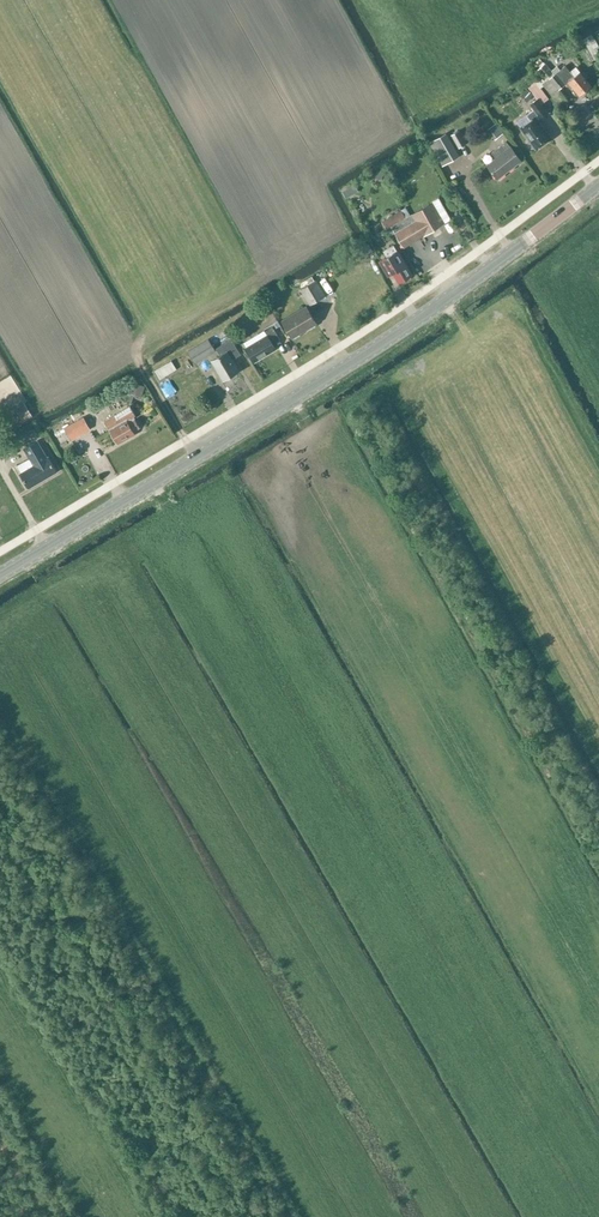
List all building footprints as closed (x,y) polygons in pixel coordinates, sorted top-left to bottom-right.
[(553,72),(545,63),(538,70),(546,79),(553,72)] [(570,71),(565,65),(542,84),(552,95),(569,81),(580,94),(591,85),(576,67),(570,71)] [(520,128),(536,149),(551,138),(536,117),(539,115),(540,117),(547,112),(541,105),(549,99),(535,79),(527,85),(537,99),(530,104),(534,109),(526,115),(530,120),(520,128)] [(467,143),(459,130),(452,134),(459,148),(467,143)] [(435,140),(448,163),(460,156),(446,133),(435,140)] [(487,165),(497,179),(521,161),(506,141),(491,153),(495,158),(487,165)] [(377,171),(375,177),(382,179),(383,173),(377,171)] [(349,188),(343,191),(346,197),(352,194),(349,188)] [(404,248),(417,240),(451,219),(438,197),(432,201),(433,202),(406,218),(405,218),(391,227),(404,248)] [(401,211),(385,221),(389,228),(391,227),(405,218),(406,218),(401,211)] [(460,215),(454,218),(457,223),(463,220),(460,215)] [(394,273),(399,282),(412,275),(397,251),(380,261),(389,276),(394,273)] [(301,289),(310,305),(325,296),(316,280),(301,289)] [(282,320),(292,338),(317,324),(307,306),(282,320)] [(267,335),(246,348),(254,361),(276,349),(272,343),(280,339),(279,338),(272,326),(265,331),(267,335)] [(188,352),(194,362),(215,349),(208,339),(188,352)] [(212,361),(223,380),(239,370),(232,359),(241,354),(232,339),(216,348),(221,355),(212,361)] [(177,370),(171,360),(154,371),(160,380),(177,370)] [(145,386),(133,382),(129,393),(141,398),(145,386)] [(189,403),(187,392),(176,393),(177,404),(189,403)] [(24,403),(5,415),(12,426),(31,414),(24,403)] [(140,427),(135,419),(133,416),(135,415),(131,407),(129,407),(114,416),(115,418),(110,421),(114,427),(110,429),(118,444),(132,436),(130,433),(134,431),(140,427)] [(115,418),(114,416),(105,421),(110,429),(114,427),(110,421),(115,418)] [(91,430),(83,417),(64,427),(71,440),(91,430)] [(29,458),(17,465),(21,472),(20,473),(29,488),(57,471),(48,456),(48,457),(39,441),(24,450),(29,458)]
